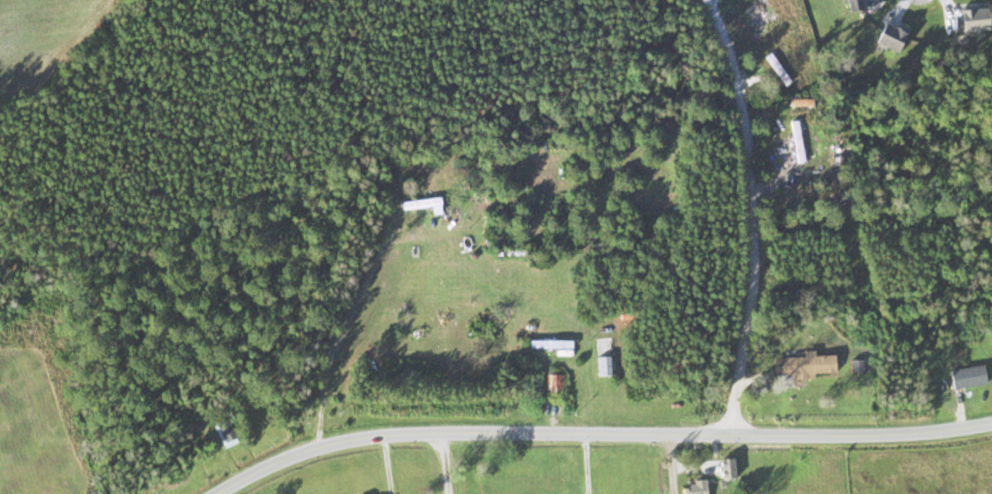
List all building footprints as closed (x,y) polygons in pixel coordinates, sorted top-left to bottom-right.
[(859,0),(837,0),(837,11),(859,11),(859,0)] [(987,31),(987,8),(953,9),(954,31),(987,31)] [(904,36),(880,21),(868,41),(893,55),(904,36)] [(803,162),(800,120),(789,121),(792,163),(803,162)] [(399,198),(399,208),(438,208),(438,198),(399,198)] [(800,357),(770,358),(771,378),(833,375),(832,356),(812,356),(812,352),(800,352),(800,357)] [(612,358),(595,358),(595,377),(612,377),(612,358)] [(947,370),(949,389),(985,386),(983,367),(947,370)] [(544,375),(544,399),(561,399),(561,375),(544,375)] [(210,424),(221,449),(238,442),(226,417),(210,424)] [(707,481),(687,481),(687,493),(707,493),(707,481)]
